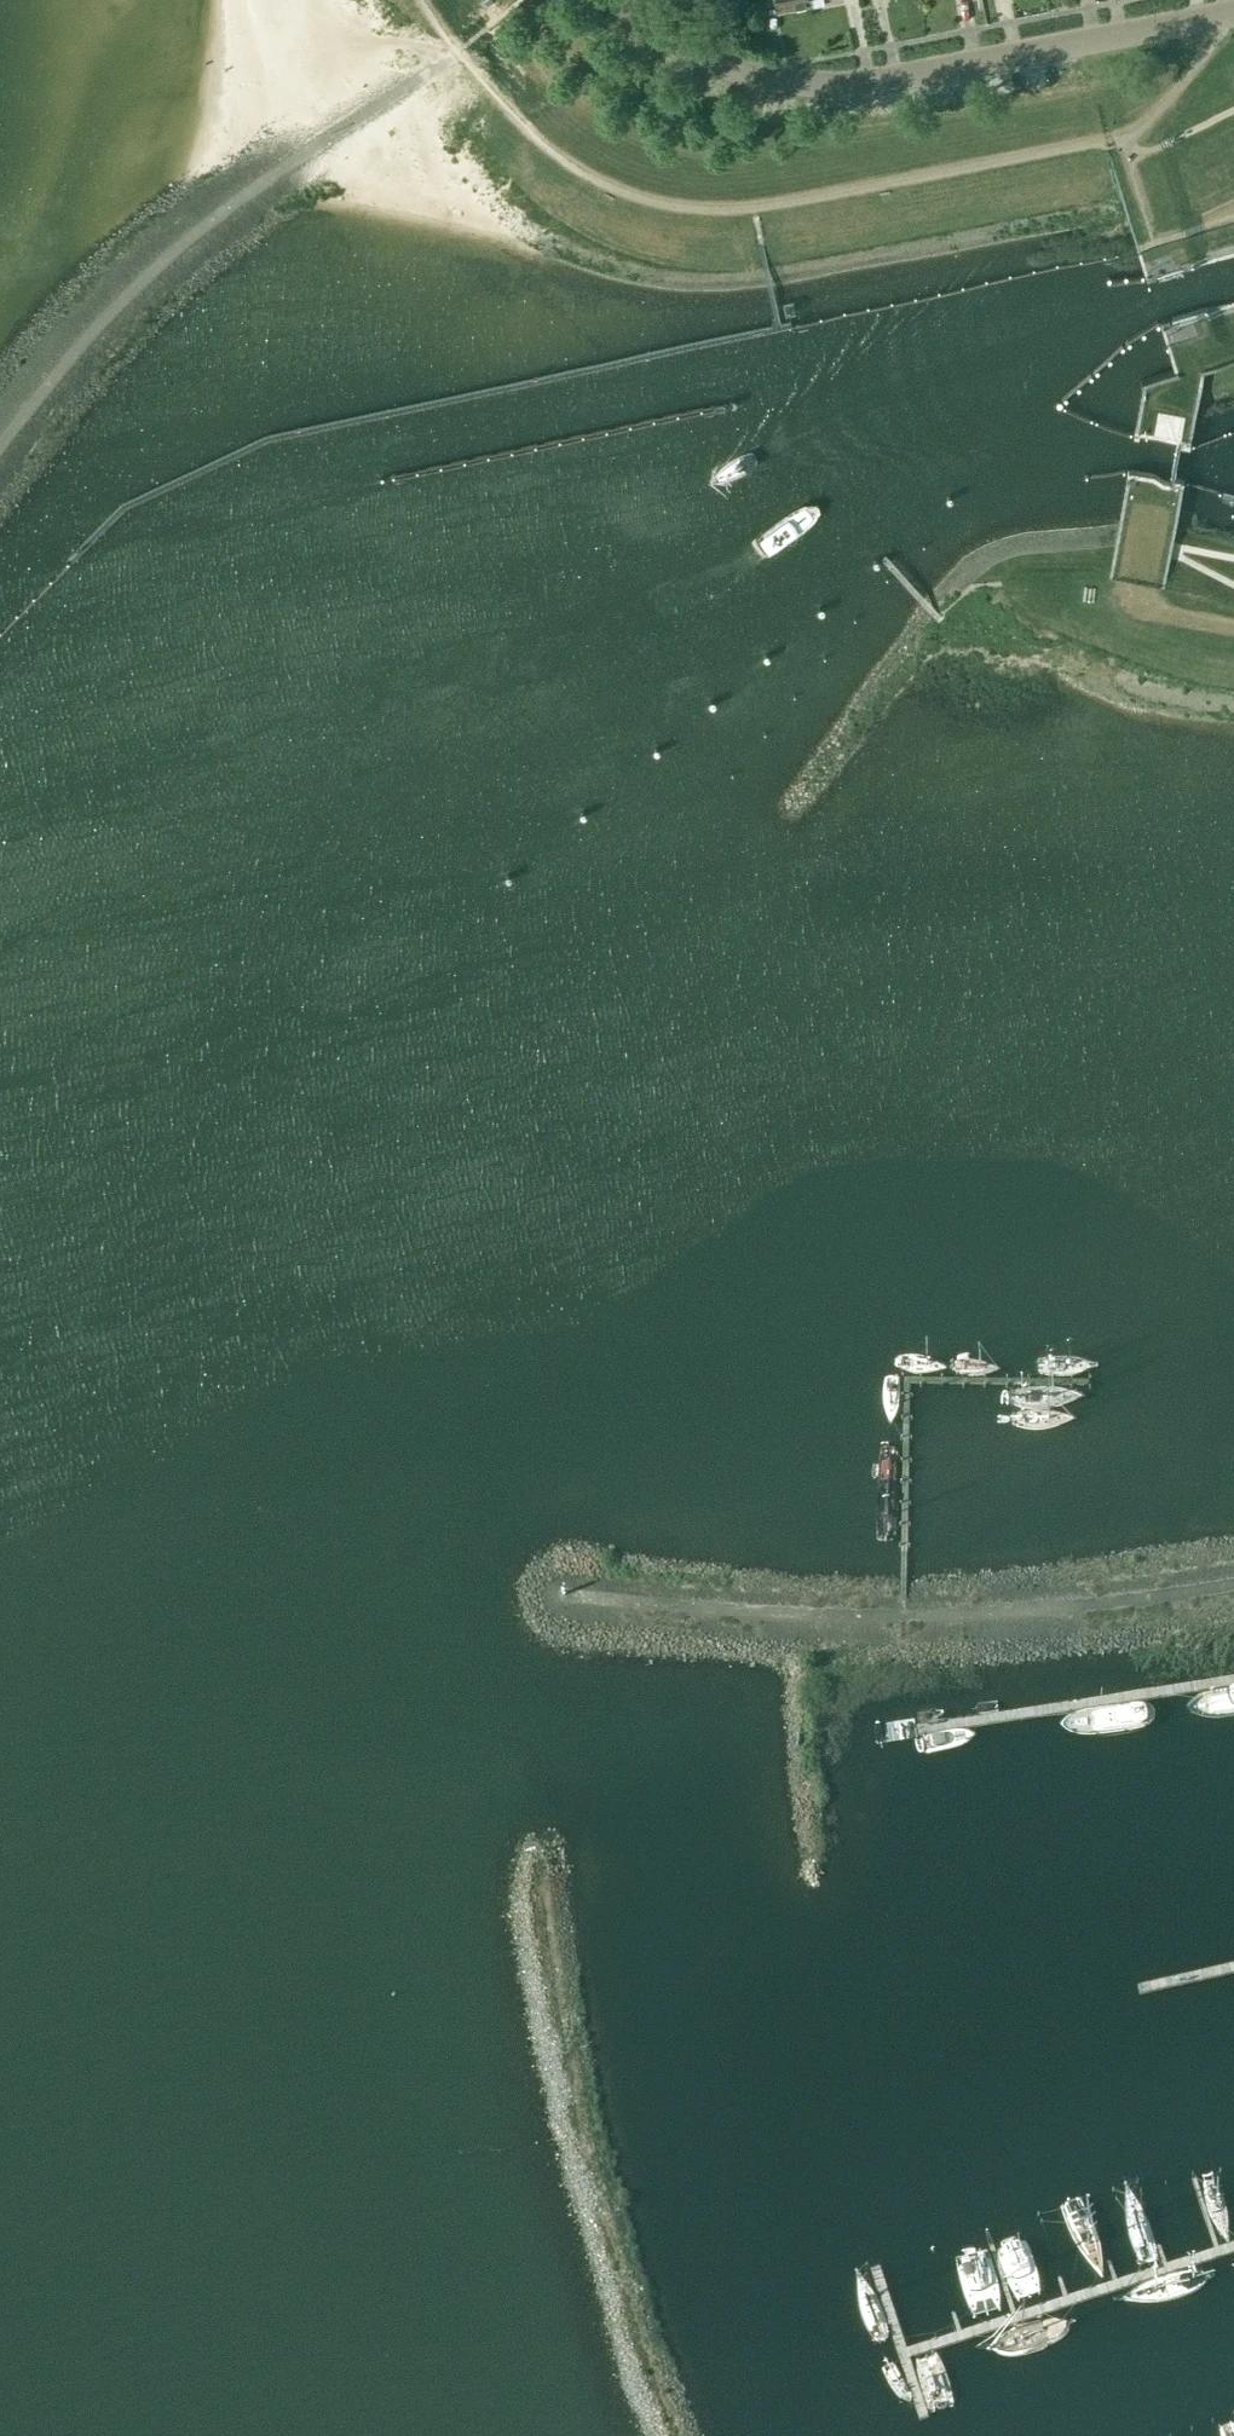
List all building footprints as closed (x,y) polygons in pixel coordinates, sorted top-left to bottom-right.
[(810,2),(809,0),(776,0),(778,11),(779,10),(779,8),(810,2)]
